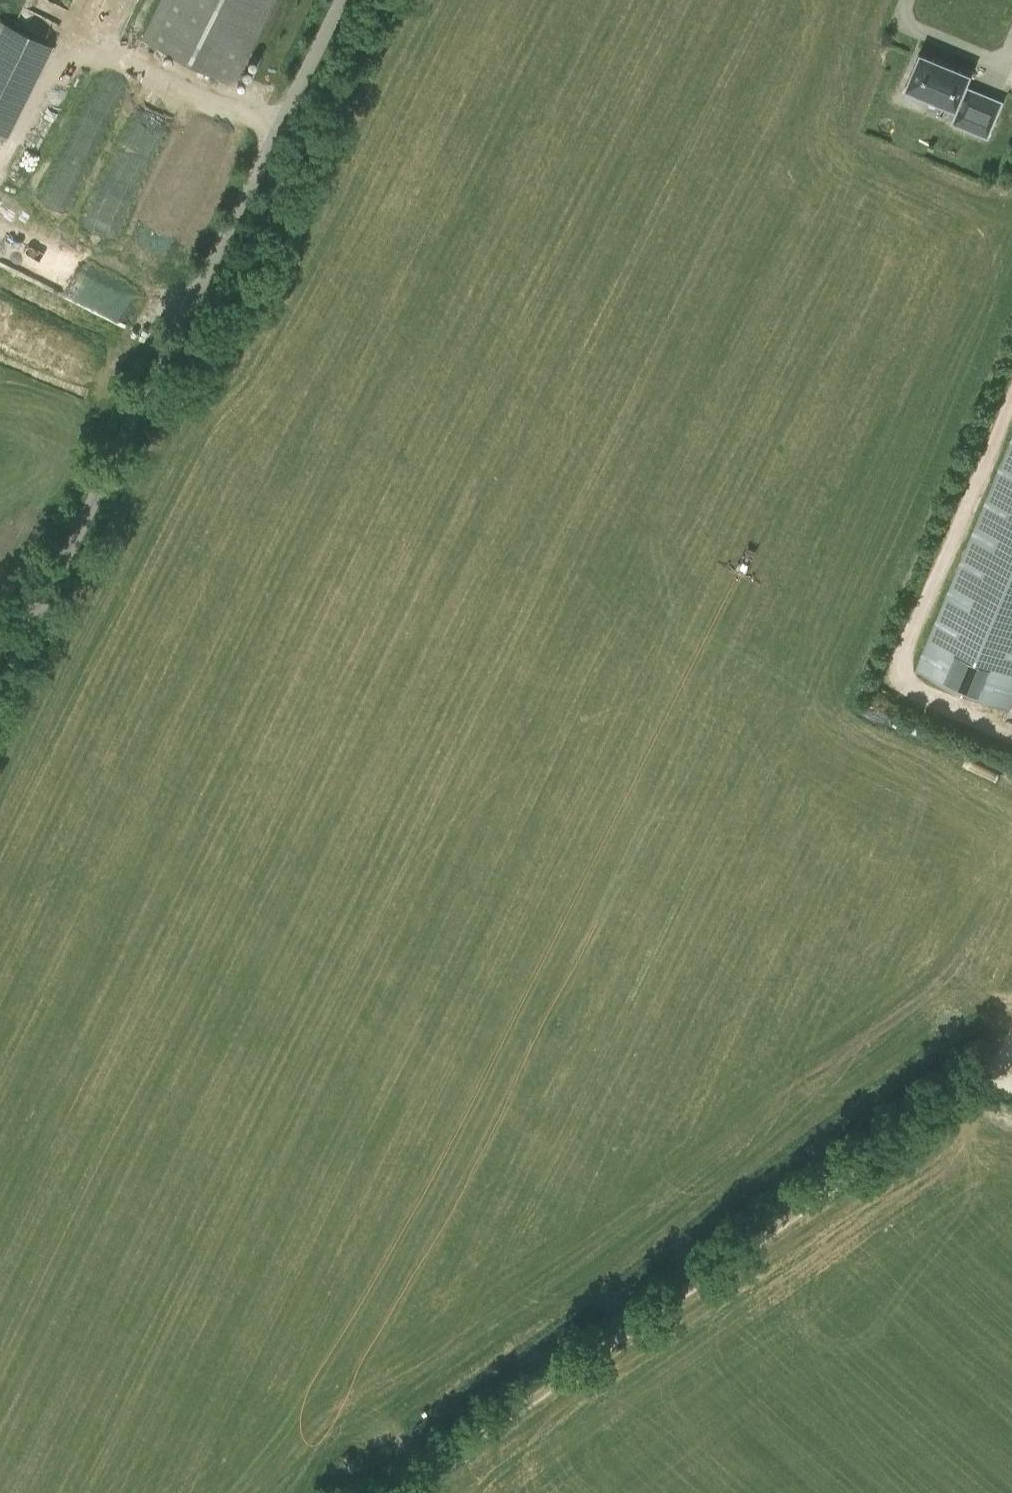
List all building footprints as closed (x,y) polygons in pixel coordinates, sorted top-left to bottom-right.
[(277,0),(160,0),(141,38),(235,85),(277,0)] [(0,20),(0,135),(6,138),(52,45),(0,20)] [(958,96),(967,73),(918,53),(904,87),(953,108),(954,106),(959,108),(953,122),(986,136),(993,120),(972,112),(976,103),(958,96)] [(915,669),(1011,709),(1011,436),(915,669)]
